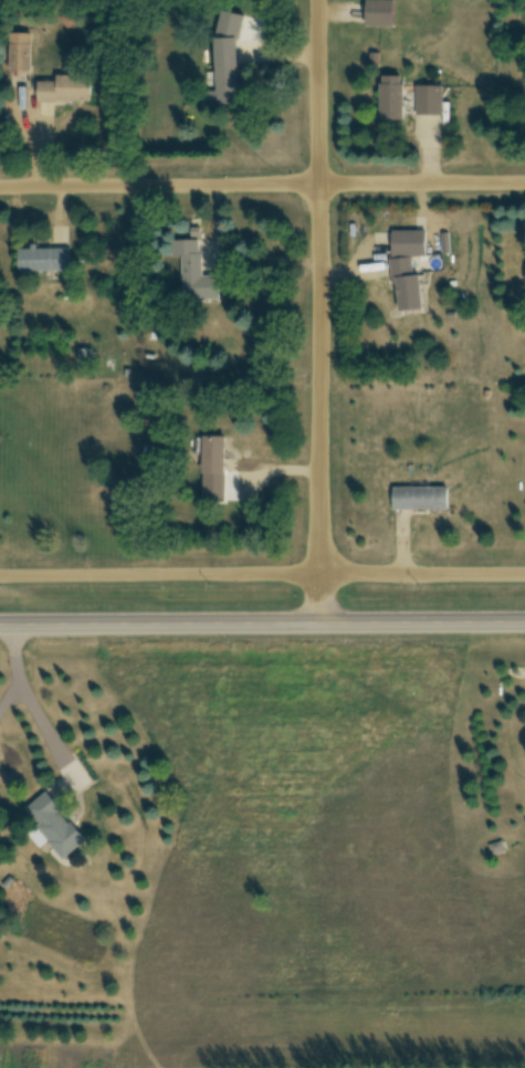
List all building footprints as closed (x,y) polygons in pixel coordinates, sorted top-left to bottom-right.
[(367,28),(396,28),(396,1),(367,1),(367,28)] [(10,72),(32,72),(32,34),(10,34),(10,72)] [(213,42),(213,107),(239,107),(240,43),(213,42)] [(92,102),(92,75),(58,75),(58,82),(38,82),(38,102),(92,102)] [(406,120),(406,77),(381,77),(381,120),(406,120)] [(417,116),(444,116),(444,86),(417,86),(417,116)] [(182,258),(183,300),(219,299),(218,277),(203,277),(202,240),(173,241),(174,258),(182,258)] [(20,248),(20,272),(72,272),(72,248),(20,248)] [(422,311),(419,258),(394,259),(397,312),(422,311)] [(227,437),(202,437),(202,475),(227,475),(227,437)] [(449,488),(395,488),(395,511),(449,511),(449,488)] [(26,812),(65,861),(88,842),(49,793),(26,812)]
